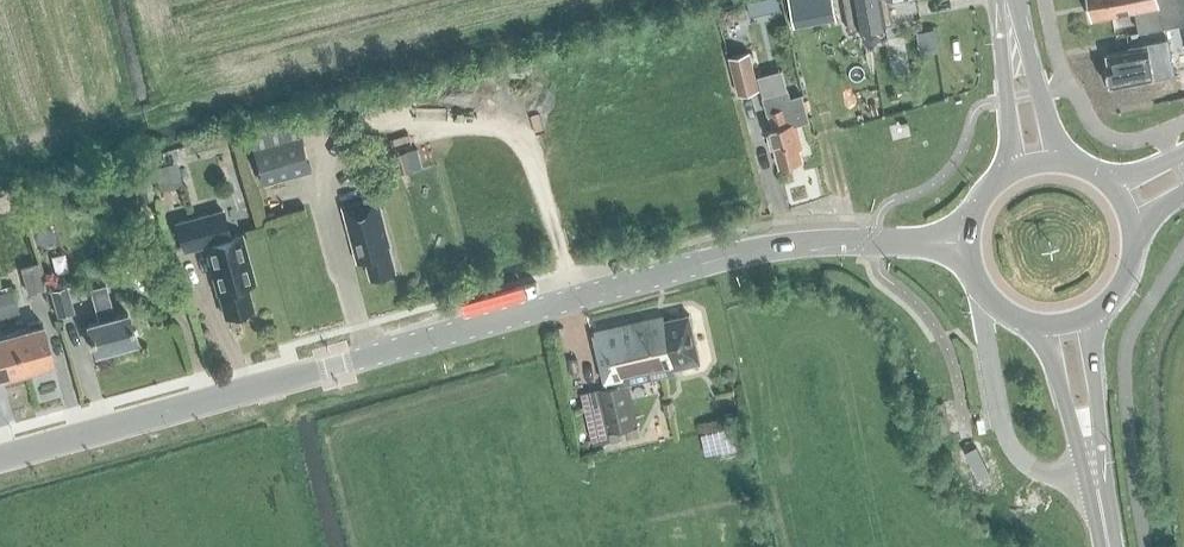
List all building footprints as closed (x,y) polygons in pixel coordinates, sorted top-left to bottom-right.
[(768,11),(781,8),(779,0),(765,0),(768,11)] [(796,24),(837,17),(834,0),(792,0),(796,24)] [(849,30),(892,23),(889,2),(902,0),(843,0),(849,30)] [(1092,19),(1112,16),(1137,12),(1137,11),(1139,11),(1142,28),(1179,21),(1175,0),(1088,0),(1092,19)] [(1154,78),(1152,67),(1174,63),(1168,29),(1146,33),(1148,42),(1129,46),(1130,51),(1107,55),(1108,65),(1105,65),(1105,68),(1103,72),(1104,81),(1108,84),(1109,86),(1128,83),(1132,86),(1140,84),(1142,80),(1154,78)] [(739,94),(760,89),(750,52),(729,57),(739,94)] [(789,88),(763,95),(768,113),(772,129),(766,131),(771,149),(775,147),(781,166),(801,161),(798,149),(802,148),(795,123),(788,125),(784,110),(794,107),(789,88)] [(262,185),(312,172),(302,135),(252,149),(262,185)] [(116,181),(124,209),(147,202),(139,174),(116,181)] [(371,278),(394,272),(387,247),(389,247),(376,198),(342,207),(357,262),(366,259),(371,278)] [(169,223),(177,251),(208,242),(219,277),(210,279),(221,316),(250,307),(243,282),(251,280),(236,232),(225,235),(216,209),(169,223)] [(36,263),(19,268),(26,295),(43,290),(36,263)] [(113,317),(104,286),(91,290),(99,321),(86,324),(95,353),(135,341),(126,313),(113,317)] [(73,314),(65,288),(48,293),(56,319),(73,314)] [(6,318),(18,315),(11,292),(0,295),(0,297),(6,318)] [(595,390),(598,405),(580,408),(589,445),(606,442),(604,434),(634,428),(625,385),(673,375),(672,370),(698,365),(688,316),(662,322),(662,318),(593,332),(604,388),(595,390)] [(10,333),(21,373),(53,364),(42,324),(10,333)] [(10,333),(0,336),(0,379),(21,373),(10,333)] [(670,404),(662,406),(665,418),(673,416),(670,404)] [(735,428),(701,437),(702,447),(705,457),(738,449),(733,431),(735,431),(735,428)]
